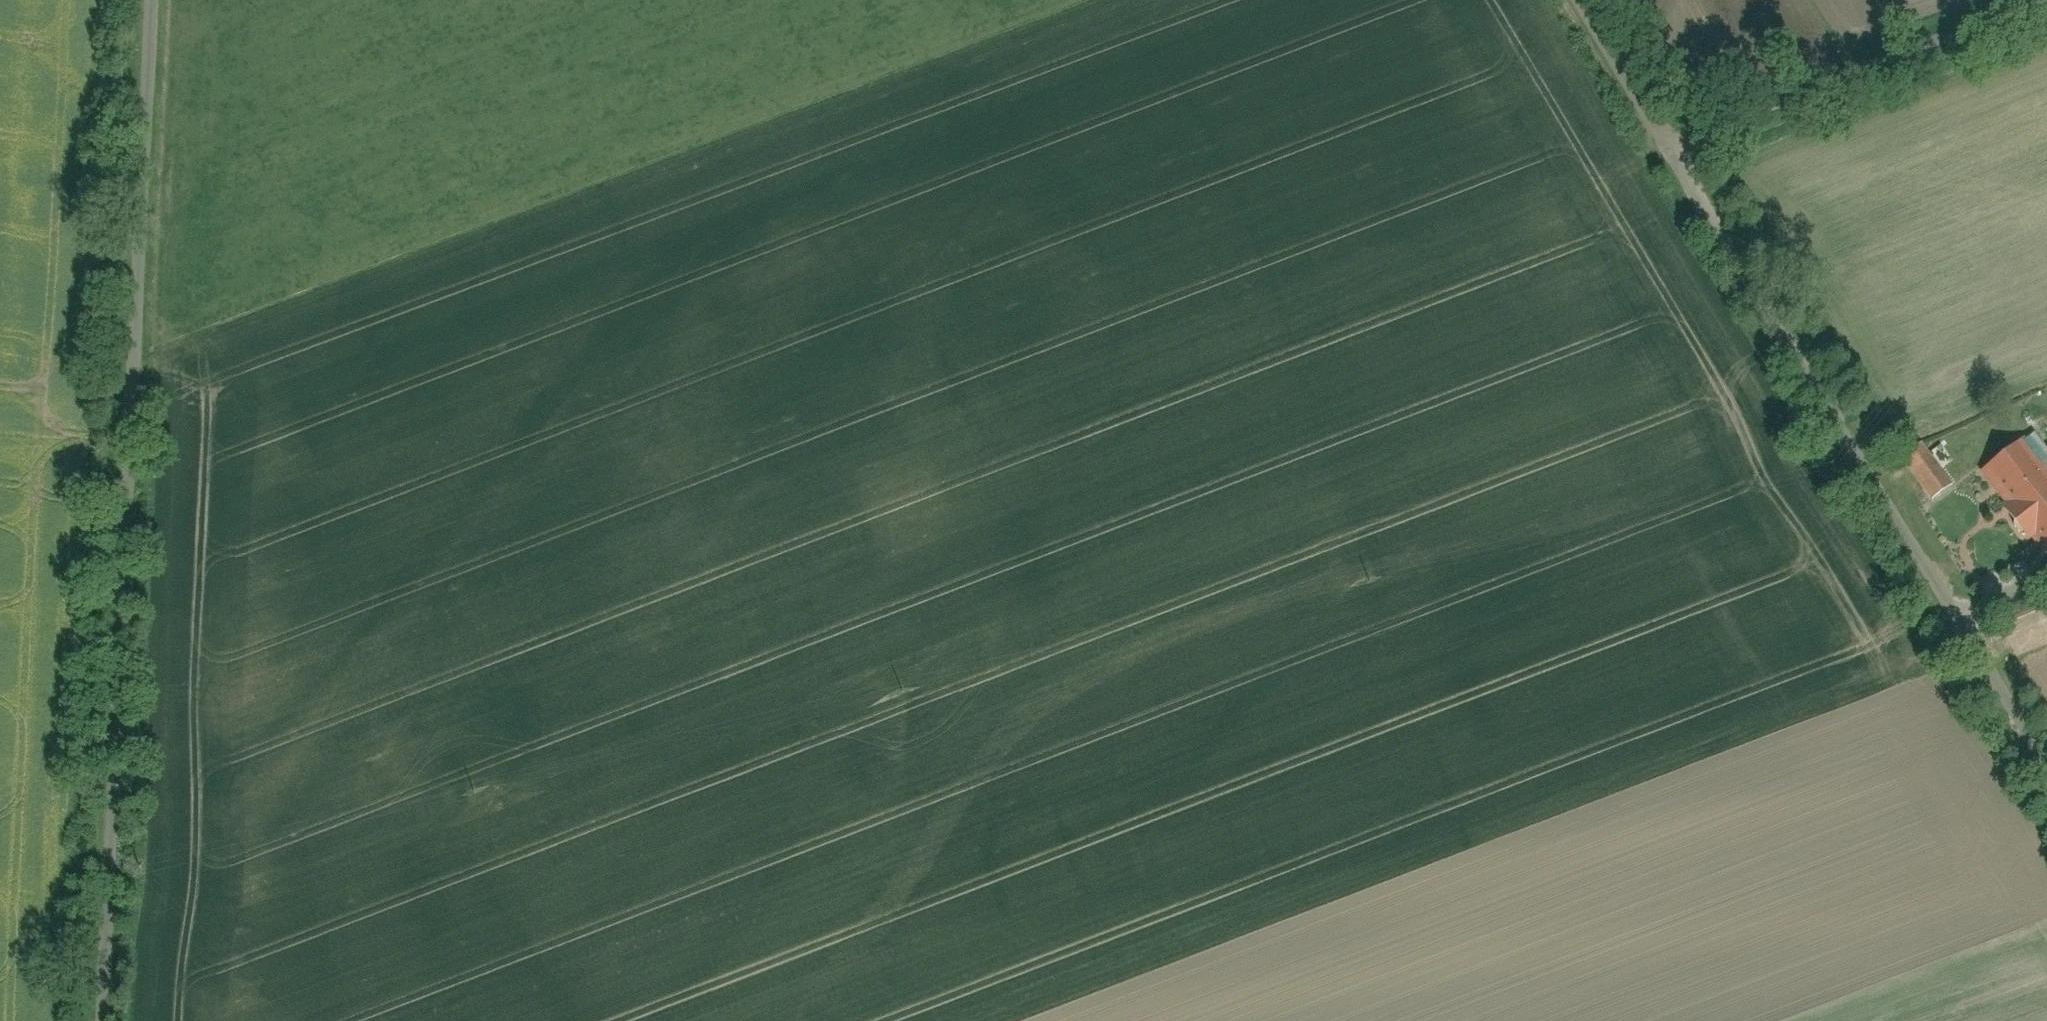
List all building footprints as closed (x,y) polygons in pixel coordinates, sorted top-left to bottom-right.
[(1938,434),(1901,460),(1931,504),(1969,478),(1938,434)] [(2043,446),(2036,438),(1986,476),(2046,555),(2046,445),(2043,446)]
